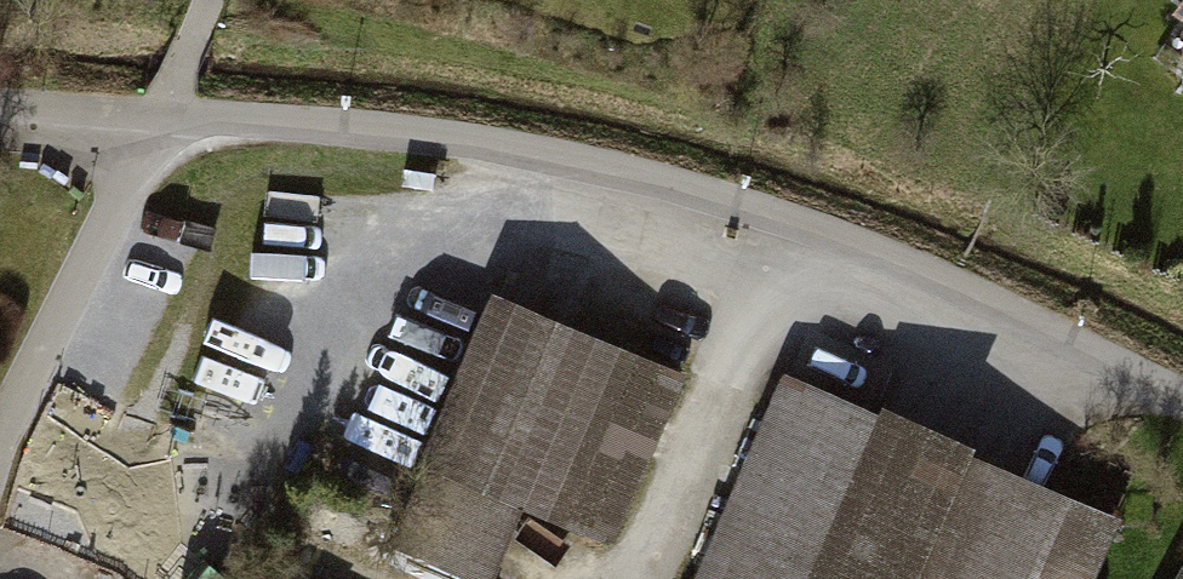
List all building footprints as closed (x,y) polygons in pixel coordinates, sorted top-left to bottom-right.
[(1174,17),(1182,23),(1182,4),(1174,17)] [(401,536),(509,576),(534,512),(622,545),(688,369),(491,296),(401,536)] [(702,578),(1084,578),(1107,529),(790,385),(702,578)]
